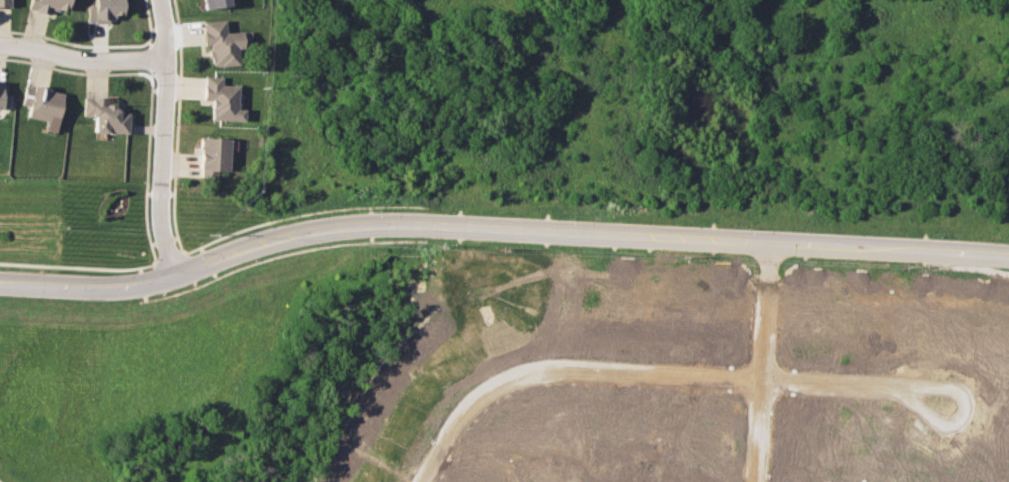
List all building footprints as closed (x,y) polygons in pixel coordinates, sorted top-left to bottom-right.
[(28,9),(50,14),(52,8),(67,11),(69,0),(30,0),(28,9)] [(94,5),(88,5),(88,21),(114,22),(115,14),(123,15),(123,0),(95,0),(94,5)] [(204,8),(230,5),(229,0),(203,0),(204,8)] [(202,21),(203,45),(209,45),(210,66),(242,64),(240,31),(225,31),(224,20),(202,21)] [(211,119),(244,120),(244,109),(238,108),(238,85),(221,84),(221,76),(204,76),(203,99),(212,100),(211,119)] [(27,117),(47,120),(46,130),(56,132),(63,91),(25,85),(22,104),(29,106),(27,117)] [(107,97),(84,96),(83,116),(94,116),(94,132),(128,133),(129,112),(121,112),(121,104),(107,103),(107,97)] [(228,171),(229,138),(200,137),(199,177),(217,178),(217,170),(228,171)]
